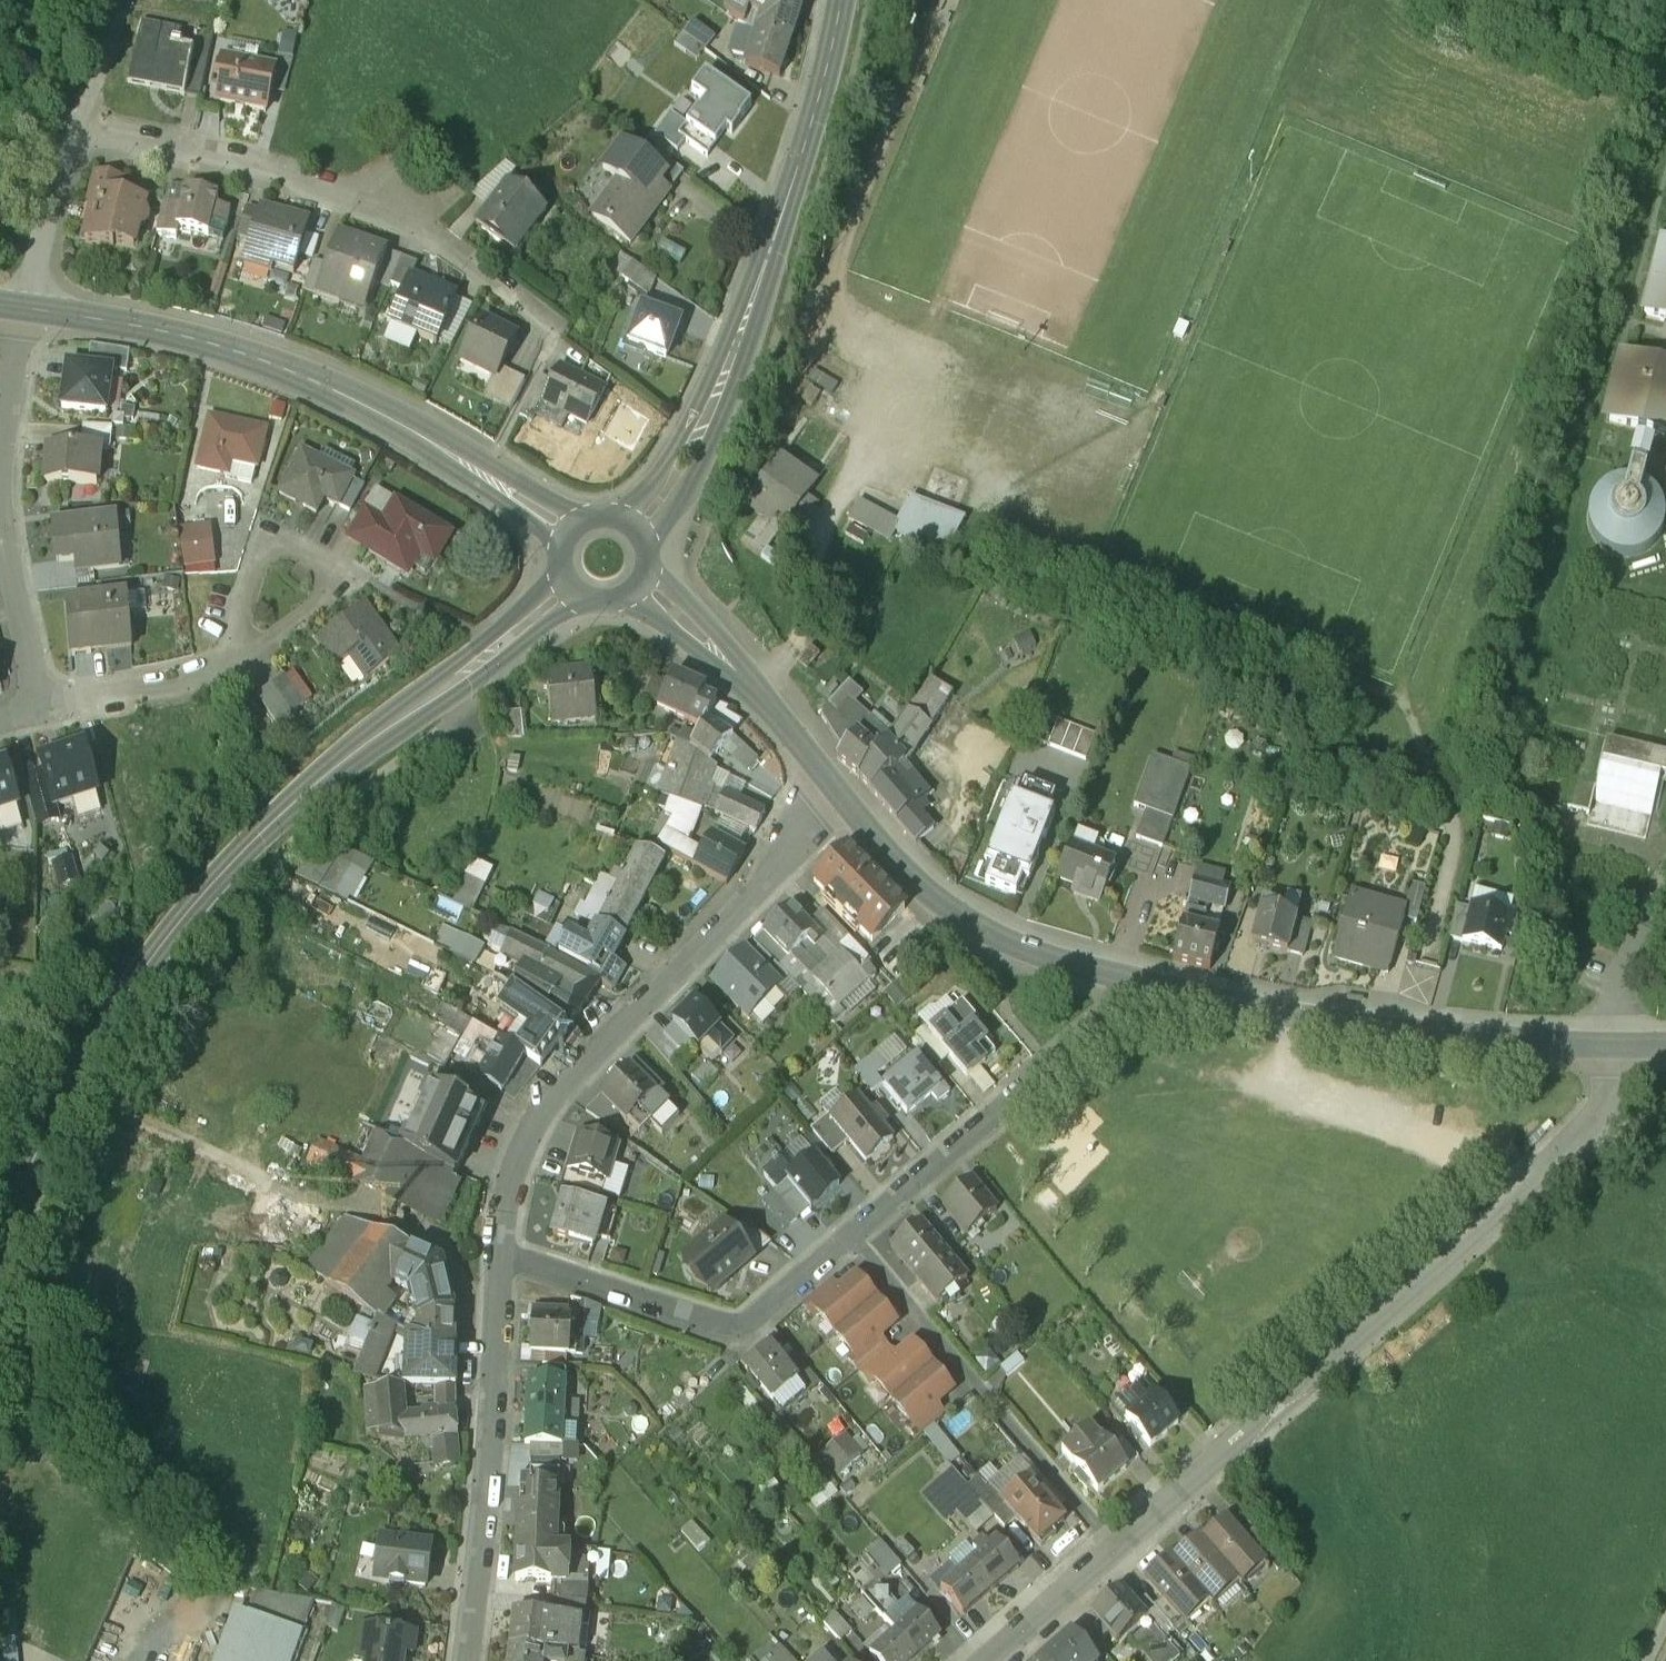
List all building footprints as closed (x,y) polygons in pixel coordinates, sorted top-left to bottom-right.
[(729,9),(745,20),(748,6),(754,9),(761,11),(765,0),(732,0),(729,9)] [(785,0),(765,0),(761,11),(756,27),(791,39),(802,6),(785,0)] [(714,32),(691,14),(682,26),(705,45),(714,32)] [(756,27),(745,62),(780,73),(791,39),(756,27)] [(182,36),(140,28),(127,88),(184,100),(186,90),(193,55),(179,52),(182,36)] [(213,44),(196,40),(193,55),(186,90),(202,94),(213,44)] [(292,64),(277,61),(274,74),(272,74),(269,91),(284,94),(292,64)] [(272,74),(223,64),(218,87),(224,88),(220,107),(264,116),(269,91),(272,74)] [(749,97),(703,66),(693,80),(707,90),(687,120),(680,129),(687,133),(706,147),(725,120),(731,124),(749,97)] [(680,129),(687,120),(672,108),(656,130),(678,145),(687,133),(680,129)] [(617,176),(591,211),(629,239),(667,189),(657,181),(664,171),(636,150),(620,138),(601,164),(617,176)] [(672,160),(644,140),(636,150),(664,171),(672,160)] [(683,170),(672,160),(664,171),(657,181),(667,189),(683,170)] [(471,192),(488,205),(507,180),(495,171),(471,192)] [(122,184),(96,178),(89,204),(94,205),(115,210),(118,199),(122,184)] [(544,207),(507,180),(488,205),(476,222),(510,247),(530,220),(532,222),(544,207)] [(219,201),(186,193),(182,210),(177,233),(179,233),(209,241),(224,245),(226,233),(231,214),(217,211),(219,201)] [(115,210),(94,205),(85,241),(116,248),(117,244),(136,249),(140,231),(143,231),(146,229),(147,227),(148,224),(147,221),(146,218),(144,216),(146,205),(118,199),(115,210)] [(182,210),(165,206),(157,237),(177,241),(179,233),(177,233),(182,210)] [(294,221),(262,211),(260,219),(251,245),(244,267),(271,276),(273,270),(294,277),(307,236),(310,226),(294,221)] [(260,219),(247,214),(238,241),(251,245),(260,219)] [(339,236),(337,241),(327,267),(316,296),(364,318),(372,295),(375,287),(388,254),(366,245),(339,236)] [(1660,241),(1643,315),(1665,320),(1665,242),(1660,241)] [(620,250),(609,265),(621,274),(633,259),(620,250)] [(388,254),(375,287),(388,292),(390,288),(402,261),(388,254)] [(654,274),(633,259),(621,274),(647,292),(654,274)] [(402,261),(390,288),(404,294),(411,277),(413,277),(417,267),(402,261)] [(327,267),(315,263),(304,292),(316,296),(327,267)] [(413,277),(411,277),(404,294),(390,324),(435,344),(443,326),(449,312),(446,311),(453,295),(413,277)] [(472,303),(453,295),(446,311),(449,312),(443,326),(457,333),(472,303)] [(680,317),(643,302),(629,338),(666,353),(680,317)] [(515,336),(481,318),(460,359),(494,376),(495,376),(501,364),(515,336)] [(131,353),(92,345),(88,367),(113,371),(127,374),(131,353)] [(1625,360),(1609,421),(1665,436),(1665,371),(1625,360)] [(88,367),(69,364),(62,406),(106,412),(113,371),(88,367)] [(524,376),(501,364),(495,376),(494,376),(484,395),(509,407),(524,376)] [(543,396),(542,398),(587,421),(605,387),(560,364),(552,379),(543,396)] [(552,379),(540,372),(531,390),(543,396),(552,379)] [(531,390),(519,412),(531,419),(542,398),(543,396),(531,390)] [(209,413),(198,467),(225,473),(228,458),(258,465),(267,426),(209,413)] [(111,427),(83,425),(82,445),(93,446),(110,447),(111,427)] [(82,445),(48,442),(46,463),(49,463),(47,478),(90,482),(93,446),(82,445)] [(353,479),(318,460),(320,457),(302,447),(279,490),(304,503),(304,504),(317,511),(325,496),(339,504),(353,479)] [(1635,450),(1626,481),(1634,482),(1642,486),(1651,454),(1635,450)] [(816,478),(780,451),(745,498),(762,511),(741,540),(760,554),(760,553),(767,545),(792,510),(806,492),(816,478)] [(353,479),(339,504),(350,510),(364,484),(353,479)] [(1655,496),(1647,488),(1642,486),(1634,482),(1626,481),(1619,481),(1599,489),(1592,497),(1585,511),(1585,527),(1591,542),(1601,552),(1617,558),(1633,558),(1647,552),(1656,542),(1661,532),(1663,515),(1660,503),(1655,496)] [(816,501),(806,492),(792,510),(802,518),(816,501)] [(963,520),(910,497),(895,525),(880,517),(878,521),(874,528),(889,537),(895,528),(945,555),(963,520)] [(450,532),(395,499),(383,520),(377,516),(361,544),(404,569),(417,547),(435,558),(450,532)] [(878,521),(853,507),(849,513),(874,528),(878,521)] [(364,509),(348,536),(361,544),(377,516),(364,509)] [(189,515),(190,526),(202,525),(201,513),(189,515)] [(114,515),(54,520),(57,557),(86,554),(88,567),(118,565),(114,515)] [(209,558),(206,524),(202,525),(190,526),(181,527),(185,561),(209,558)] [(788,561),(767,545),(760,553),(782,569),(788,561)] [(126,587),(127,591),(128,607),(143,606),(141,586),(126,587)] [(127,591),(65,597),(70,649),(91,648),(90,641),(131,637),(128,607),(127,591)] [(364,603),(320,635),(340,662),(354,652),(368,672),(398,650),(364,603)] [(818,654),(810,647),(798,662),(806,668),(818,654)] [(590,668),(546,672),(551,721),(582,717),(581,713),(595,711),(590,668)] [(305,699),(284,671),(270,681),(290,709),(305,699)] [(674,672),(657,705),(690,721),(703,695),(706,689),(674,672)] [(929,677),(928,676),(908,710),(930,726),(952,694),(931,679),(932,678),(930,676),(929,677)] [(290,709),(270,681),(256,691),(276,719),(290,709)] [(838,696),(820,716),(827,727),(851,703),(860,693),(848,683),(845,687),(838,696)] [(703,695),(690,721),(701,727),(706,720),(716,701),(703,695)] [(730,708),(716,701),(706,720),(732,736),(744,722),(727,713),(730,708)] [(868,719),(851,703),(827,727),(842,751),(837,759),(859,778),(889,736),(869,718),(868,719)] [(501,705),(501,736),(517,736),(516,705),(501,705)] [(889,736),(859,778),(870,791),(870,792),(896,822),(921,800),(929,794),(904,763),(930,726),(908,710),(907,710),(889,736)] [(1024,735),(1086,759),(1096,735),(1034,711),(1024,735)] [(732,736),(706,720),(701,727),(690,745),(709,761),(726,742),(732,736)] [(756,759),(732,736),(726,742),(736,750),(732,755),(749,769),(756,759)] [(83,742),(40,754),(44,769),(53,800),(55,800),(96,788),(83,742)] [(705,765),(678,742),(659,792),(663,793),(671,796),(694,805),(704,783),(708,785),(713,770),(705,765)] [(1664,759),(1605,745),(1595,788),(1589,816),(1586,826),(1645,840),(1658,785),(1664,759)] [(1191,769),(1152,755),(1134,805),(1146,810),(1172,819),(1191,769)] [(0,758),(0,804),(17,799),(5,756),(0,758)] [(772,774),(756,759),(749,769),(766,782),(772,774)] [(44,769),(25,774),(37,817),(58,811),(55,800),(53,800),(44,769)] [(708,785),(704,783),(694,805),(700,807),(701,805),(722,815),(755,831),(764,813),(708,785)] [(1055,794),(1025,783),(1018,799),(1011,796),(984,864),(992,867),(985,883),(1016,895),(1022,879),(1029,881),(1055,814),(1049,811),(1055,794)] [(1595,788),(1576,784),(1570,812),(1589,816),(1595,788)] [(671,796),(663,793),(659,804),(667,807),(671,796)] [(694,805),(671,796),(667,807),(665,812),(673,816),(666,829),(686,841),(700,807),(694,805)] [(921,800),(896,822),(915,844),(933,829),(919,813),(922,809),(921,808),(925,804),(921,800)] [(1172,819),(1146,810),(1136,837),(1162,847),(1172,819)] [(722,815),(712,832),(744,851),(755,831),(722,815)] [(744,851),(712,832),(701,850),(686,841),(666,829),(658,842),(726,883),(744,851)] [(1101,841),(1077,832),(1071,847),(1096,856),(1098,848),(1101,841)] [(629,842),(606,833),(599,847),(618,856),(623,855),(629,842)] [(318,838),(301,873),(357,900),(374,865),(318,838)] [(665,847),(643,838),(639,847),(659,853),(665,847)] [(639,847),(637,846),(623,871),(598,920),(623,933),(664,856),(659,853),(639,847)] [(1096,856),(1071,847),(1058,880),(1074,886),(1073,890),(1100,901),(1115,864),(1096,856)] [(847,851),(814,883),(872,942),(905,911),(847,851)] [(70,855),(54,859),(60,879),(75,875),(70,855)] [(610,876),(601,871),(584,900),(579,898),(574,907),(597,919),(598,920),(623,871),(622,870),(621,872),(614,868),(610,876)] [(484,883),(465,874),(452,900),(471,909),(484,883)] [(1230,889),(1194,880),(1189,900),(1225,909),(1230,889)] [(1425,888),(1411,884),(1404,910),(1406,911),(1403,920),(1416,923),(1425,888)] [(1404,910),(1374,902),(1371,915),(1348,909),(1352,896),(1350,895),(1332,960),(1362,968),(1364,960),(1390,967),(1403,920),(1406,911),(1404,910)] [(1300,901),(1286,897),(1283,908),(1279,907),(1277,914),(1296,919),(1300,901)] [(1279,907),(1262,903),(1252,945),(1287,954),(1296,920),(1296,919),(1277,914),(1279,907)] [(1512,909),(1493,904),(1490,913),(1509,918),(1512,909)] [(808,925),(789,906),(762,932),(787,958),(788,959),(806,941),(814,949),(817,946),(823,940),(808,925)] [(1490,913),(1471,908),(1468,919),(1462,942),(1501,953),(1505,937),(1511,938),(1515,919),(1509,918),(1490,913)] [(1206,916),(1186,911),(1182,925),(1214,933),(1216,926),(1204,923),(1206,916)] [(823,912),(808,925),(823,940),(817,946),(832,963),(843,952),(838,946),(847,937),(823,912)] [(1455,916),(1449,939),(1462,942),(1468,919),(1455,916)] [(598,920),(597,919),(587,936),(596,941),(598,938),(615,947),(624,934),(598,920)] [(1311,924),(1296,920),(1287,954),(1301,957),(1301,958),(1302,958),(1311,924)] [(587,936),(568,925),(566,928),(570,930),(560,947),(557,945),(555,947),(558,949),(591,967),(601,950),(612,956),(612,955),(615,947),(598,938),(596,941),(587,936)] [(1214,933),(1182,925),(1173,962),(1210,972),(1219,935),(1214,933)] [(556,953),(548,949),(549,947),(524,934),(515,930),(504,950),(526,962),(514,984),(544,1006),(545,1005),(568,1022),(600,979),(556,953)] [(787,958),(762,932),(753,941),(759,946),(778,966),(787,958)] [(482,945),(458,933),(449,950),(472,962),(482,945)] [(817,946),(814,949),(806,941),(788,959),(787,958),(778,966),(788,976),(834,1024),(845,1015),(837,1006),(865,980),(868,984),(877,976),(869,967),(872,964),(847,937),(838,946),(843,952),(832,963),(817,946)] [(778,966),(759,946),(749,956),(778,985),(788,976),(778,966)] [(612,956),(601,950),(591,967),(558,949),(556,953),(600,979),(612,985),(625,962),(612,955),(612,956)] [(749,956),(749,955),(742,962),(732,963),(714,980),(748,1016),(779,986),(749,956)] [(1416,959),(1408,957),(1405,965),(1414,968),(1416,959)] [(500,975),(493,972),(482,986),(501,1001),(514,984),(500,975)] [(544,1006),(514,984),(501,1001),(532,1024),(518,1043),(523,1046),(540,1058),(567,1023),(544,1006)] [(731,1039),(692,999),(671,1020),(688,1037),(696,1046),(706,1037),(719,1050),(731,1039)] [(930,1031),(928,1031),(949,1056),(966,1077),(977,1069),(994,1054),(972,1027),(978,1023),(962,1004),(930,1031)] [(493,1028),(472,1015),(461,1033),(461,1034),(479,1045),(483,1039),(486,1041),(493,1028)] [(461,1033),(439,1020),(420,1050),(443,1064),(461,1034),(461,1033)] [(688,1037),(671,1020),(662,1029),(679,1046),(688,1037)] [(949,1056),(928,1031),(930,1031),(926,1026),(915,1035),(939,1064),(949,1056)] [(518,1043),(493,1028),(486,1041),(483,1039),(479,1045),(469,1062),(480,1069),(479,1071),(501,1084),(523,1046),(518,1043)] [(873,1054),(854,1070),(871,1092),(882,1083),(875,1075),(885,1068),(873,1054)] [(704,1059),(690,1073),(701,1084),(715,1070),(704,1059)] [(916,1060),(884,1087),(907,1115),(932,1094),(938,1102),(949,1093),(938,1079),(934,1082),(916,1060)] [(636,1061),(631,1065),(629,1062),(600,1090),(601,1091),(618,1109),(626,1117),(627,1116),(638,1105),(655,1089),(653,1087),(657,1083),(636,1061)] [(977,1069),(966,1077),(984,1099),(994,1090),(977,1069)] [(488,1095),(464,1079),(457,1093),(467,1097),(466,1099),(483,1107),(488,1095)] [(457,1093),(429,1080),(400,1144),(447,1165),(454,1168),(483,1107),(466,1099),(467,1097),(457,1093)] [(655,1089),(638,1105),(650,1117),(649,1118),(660,1129),(678,1113),(655,1089)] [(618,1109),(601,1091),(586,1106),(606,1121),(618,1109)] [(831,1118),(849,1141),(865,1161),(892,1139),(880,1124),(885,1120),(876,1108),(870,1112),(858,1096),(831,1118)] [(650,1117),(638,1105),(627,1116),(638,1128),(649,1118),(650,1117)] [(849,1141),(831,1118),(829,1115),(811,1129),(832,1155),(849,1141)] [(579,1132),(575,1147),(572,1146),(566,1166),(588,1173),(605,1178),(609,1163),(616,1142),(594,1135),(595,1130),(589,1128),(588,1133),(577,1130),(576,1131),(579,1132)] [(400,1144),(375,1132),(362,1161),(364,1162),(354,1183),(423,1215),(425,1212),(444,1171),(447,1165),(400,1144)] [(362,1161),(316,1140),(307,1161),(354,1183),(364,1162),(362,1161)] [(783,1154),(763,1171),(777,1187),(786,1179),(809,1206),(809,1207),(837,1183),(813,1154),(796,1169),(783,1154)] [(623,1167),(609,1163),(605,1178),(618,1182),(623,1167)] [(588,1173),(566,1166),(562,1179),(571,1182),(584,1186),(588,1173)] [(459,1177),(444,1171),(425,1212),(440,1218),(459,1177)] [(809,1206),(786,1179),(777,1187),(799,1214),(809,1206)] [(970,1181),(941,1204),(967,1235),(996,1212),(970,1181)] [(584,1186),(571,1182),(567,1195),(597,1204),(601,1191),(584,1186)] [(799,1214),(777,1187),(767,1195),(789,1222),(799,1214)] [(567,1195),(562,1193),(551,1231),(592,1243),(596,1231),(603,1206),(597,1204),(567,1195)] [(603,1206),(596,1231),(607,1234),(615,1209),(603,1206)] [(742,1220),(730,1211),(727,1215),(738,1223),(742,1220)] [(767,1226),(751,1215),(745,1222),(761,1234),(767,1226)] [(412,1246),(348,1216),(306,1266),(354,1299),(368,1309),(376,1299),(382,1291),(392,1279),(396,1281),(412,1246)] [(745,1222),(742,1220),(738,1223),(729,1231),(750,1256),(769,1240),(761,1234),(745,1222)] [(919,1222),(890,1246),(937,1304),(966,1280),(919,1222)] [(723,1223),(688,1253),(716,1285),(717,1284),(716,1283),(723,1277),(724,1278),(725,1277),(725,1276),(749,1256),(749,1257),(750,1256),(729,1231),(723,1223)] [(441,1260),(412,1246),(396,1281),(408,1286),(416,1317),(452,1307),(453,1307),(444,1272),(441,1260)] [(895,1321),(856,1274),(837,1289),(839,1291),(817,1310),(853,1353),(876,1335),(877,1336),(895,1321)] [(829,1279),(803,1300),(814,1312),(817,1310),(839,1291),(837,1289),(829,1279)] [(376,1299),(368,1309),(376,1313),(382,1316),(393,1300),(382,1291),(376,1299)] [(570,1292),(568,1308),(567,1315),(571,1315),(570,1334),(576,1335),(576,1331),(582,1332),(586,1297),(570,1292)] [(600,1303),(586,1297),(582,1332),(583,1332),(595,1333),(600,1303)] [(370,1330),(376,1313),(368,1309),(354,1299),(349,1322),(370,1330)] [(416,1317),(393,1300),(382,1316),(394,1323),(408,1330),(416,1317)] [(568,1308),(532,1306),(529,1349),(543,1350),(566,1351),(569,1351),(570,1334),(571,1315),(567,1315),(568,1308)] [(452,1307),(416,1317),(408,1330),(429,1341),(455,1341),(455,1316),(452,1307)] [(370,1330),(361,1351),(380,1358),(394,1323),(382,1316),(376,1313),(370,1330)] [(408,1330),(406,1352),(431,1353),(431,1354),(456,1355),(456,1341),(455,1341),(429,1341),(408,1330)] [(582,1332),(576,1331),(576,1335),(575,1350),(582,1351),(583,1332),(582,1332)] [(853,1353),(850,1356),(860,1368),(886,1347),(877,1336),(876,1335),(853,1353)] [(912,1342),(894,1357),(896,1359),(874,1377),(910,1421),(932,1402),(934,1404),(952,1389),(912,1342)] [(797,1379),(769,1344),(744,1364),(772,1399),(773,1398),(795,1380),(797,1379)] [(886,1347),(860,1368),(870,1380),(874,1377),(896,1359),(894,1357),(886,1347)] [(543,1350),(529,1349),(528,1362),(542,1363),(543,1350)] [(543,1350),(542,1363),(565,1364),(566,1351),(543,1350)] [(380,1358),(361,1351),(353,1372),(372,1377),(380,1358)] [(431,1353),(406,1352),(406,1358),(405,1381),(434,1382),(454,1383),(454,1384),(456,1384),(456,1355),(431,1354),(431,1353)] [(406,1358),(396,1357),(395,1381),(405,1381),(406,1358)] [(547,1377),(528,1375),(524,1442),(530,1442),(562,1443),(566,1371),(548,1370),(547,1377)] [(795,1380),(773,1398),(780,1406),(802,1388),(795,1380)] [(455,1410),(456,1384),(454,1384),(454,1383),(434,1382),(434,1411),(455,1410)] [(402,1384),(377,1386),(380,1429),(404,1434),(403,1414),(402,1384)] [(1140,1407),(1125,1420),(1126,1421),(1131,1427),(1126,1431),(1136,1443),(1141,1438),(1150,1449),(1178,1424),(1162,1405),(1154,1396),(1153,1397),(1142,1384),(1129,1394),(1140,1407)] [(1126,1391),(1119,1397),(1122,1401),(1112,1409),(1124,1422),(1126,1421),(1125,1420),(1140,1407),(1129,1394),(1126,1391)] [(1189,1415),(1173,1396),(1162,1405),(1178,1424),(1183,1421),(1189,1415)] [(910,1421),(907,1423),(917,1436),(943,1414),(934,1404),(932,1402),(910,1421)] [(434,1411),(403,1414),(404,1434),(405,1439),(422,1438),(456,1435),(457,1435),(455,1410),(434,1411)] [(1104,1435),(1091,1419),(1086,1424),(1089,1428),(1099,1440),(1104,1435)] [(1089,1428),(1062,1452),(1079,1472),(1074,1476),(1084,1487),(1085,1486),(1089,1483),(1098,1493),(1126,1469),(1110,1450),(1101,1440),(1101,1441),(1099,1440),(1089,1428)] [(456,1435),(422,1438),(423,1444),(428,1448),(433,1447),(435,1464),(458,1461),(456,1435)] [(846,1437),(826,1453),(841,1471),(859,1454),(846,1437)] [(962,1440),(946,1453),(953,1462),(969,1450),(962,1440)] [(1121,1440),(1110,1450),(1126,1469),(1138,1458),(1121,1440)] [(562,1443),(530,1442),(529,1461),(576,1460),(576,1444),(562,1443)] [(1022,1455),(1014,1463),(1029,1479),(1037,1471),(1022,1455)] [(952,1468),(933,1484),(948,1502),(967,1486),(952,1468)] [(1004,1504),(1003,1504),(1015,1518),(1016,1518),(1022,1513),(1019,1509),(1032,1498),(1035,1502),(1042,1496),(1043,1496),(1030,1481),(1004,1504)] [(559,1488),(529,1486),(528,1505),(558,1507),(559,1488)] [(967,1486),(948,1502),(956,1511),(975,1494),(967,1486)] [(1004,1504),(992,1490),(980,1500),(993,1515),(1004,1527),(1015,1518),(1003,1504),(1004,1504)] [(980,1500),(975,1494),(956,1511),(968,1526),(966,1528),(970,1533),(972,1530),(974,1533),(993,1515),(980,1500)] [(1032,1498),(1019,1509),(1022,1513),(1016,1518),(1041,1548),(1056,1536),(1052,1532),(1064,1522),(1042,1496),(1035,1502),(1032,1498)] [(528,1505),(518,1505),(516,1544),(518,1544),(556,1546),(558,1507),(528,1505)] [(1241,1541),(1225,1522),(1202,1542),(1239,1584),(1242,1588),(1265,1568),(1264,1567),(1241,1541)] [(1274,1557),(1252,1532),(1241,1541),(1264,1567),(1274,1557)] [(430,1545),(381,1538),(380,1548),(377,1553),(376,1558),(375,1563),(377,1568),(375,1579),(425,1586),(430,1545)] [(1202,1542),(1199,1539),(1172,1563),(1209,1604),(1212,1607),(1239,1584),(1202,1542)] [(997,1543),(988,1550),(983,1543),(963,1559),(991,1592),(1018,1568),(997,1543)] [(556,1546),(518,1544),(516,1580),(553,1582),(588,1583),(592,1549),(556,1546)] [(963,1559),(959,1554),(951,1561),(961,1573),(940,1590),(962,1616),(991,1592),(963,1559)] [(1172,1563),(1169,1559),(1146,1580),(1162,1599),(1181,1621),(1185,1625),(1209,1604),(1172,1563)] [(588,1583),(553,1582),(551,1599),(586,1603),(588,1583)] [(886,1599),(874,1586),(864,1596),(875,1609),(886,1599)] [(1135,1608),(1120,1591),(1091,1617),(1116,1645),(1145,1619),(1135,1608)] [(864,1596),(852,1606),(863,1619),(875,1609),(864,1596)] [(886,1599),(875,1609),(887,1622),(900,1611),(888,1598),(886,1599)] [(586,1603),(551,1599),(550,1615),(574,1617),(574,1619),(582,1620),(584,1620),(586,1603)] [(1153,1608),(1145,1599),(1135,1608),(1145,1619),(1150,1625),(1154,1629),(1164,1620),(1153,1608)] [(1181,1621),(1162,1599),(1153,1608),(1164,1620),(1172,1629),(1181,1621)] [(900,1611),(887,1622),(894,1630),(917,1656),(940,1635),(917,1610),(917,1611),(909,1603),(900,1611)] [(349,1609),(333,1606),(323,1633),(339,1636),(349,1609)] [(852,1629),(836,1610),(824,1621),(840,1640),(852,1629)] [(550,1615),(513,1611),(510,1647),(571,1652),(579,1653),(582,1620),(574,1619),(574,1617),(550,1615)] [(248,1614),(231,1660),(292,1660),(302,1634),(248,1614)] [(894,1630),(887,1622),(883,1627),(890,1634),(894,1630)] [(1133,1641),(1151,1660),(1176,1660),(1179,1658),(1154,1629),(1150,1625),(1133,1641)] [(883,1627),(864,1643),(871,1651),(869,1653),(876,1660),(911,1660),(917,1656),(894,1630),(890,1634),(883,1627)] [(361,1630),(358,1658),(361,1660),(402,1660),(402,1656),(412,1657),(415,1637),(361,1630)] [(1070,1635),(1041,1660),(1093,1660),(1070,1635)] [(1,1660),(21,1660),(17,1637),(0,1640),(0,1656),(1,1660)] [(781,1643),(765,1657),(768,1660),(797,1660),(781,1643)] [(510,1647),(509,1660),(581,1660),(582,1654),(571,1652),(510,1647)]
